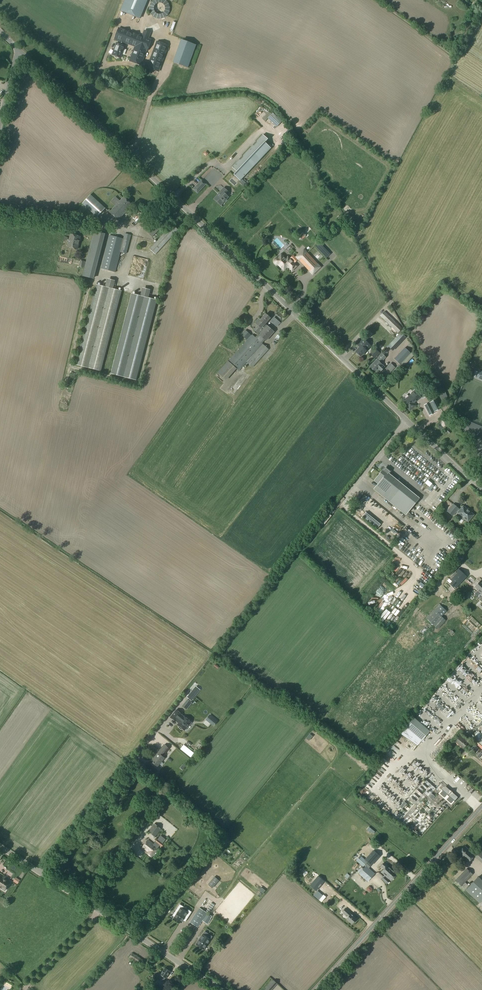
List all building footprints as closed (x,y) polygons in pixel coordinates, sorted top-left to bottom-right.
[(121,11),(139,19),(147,0),(126,0),(121,11)] [(115,50),(113,55),(115,56),(115,57),(115,58),(116,58),(117,58),(118,58),(118,57),(121,58),(125,46),(123,45),(124,43),(136,47),(131,62),(140,65),(145,51),(147,51),(151,40),(148,39),(150,33),(145,31),(142,37),(119,28),(115,39),(120,41),(119,44),(117,43),(114,49),(115,50)] [(167,46),(158,42),(148,68),(157,72),(167,46)] [(194,49),(180,44),(173,63),(187,68),(194,49)] [(278,128),(281,126),(273,116),(270,119),(278,128)] [(262,135),(232,167),(237,172),(234,175),(237,178),(240,181),(270,148),(264,143),(267,139),(262,135)] [(226,155),(221,160),(224,163),(223,164),(228,168),(230,165),(228,163),(231,160),(226,155)] [(214,183),(218,185),(227,173),(218,166),(215,171),(218,173),(216,176),(218,177),(213,184),(213,185),(214,183)] [(201,180),(193,189),(197,193),(206,184),(201,180)] [(217,196),(214,199),(221,205),(229,197),(227,195),(230,192),(224,187),(216,195),(217,196)] [(90,195),(82,204),(96,218),(105,209),(90,195)] [(124,197),(110,212),(118,220),(132,205),(124,197)] [(136,209),(127,219),(134,226),(144,216),(136,209)] [(155,222),(146,232),(152,238),(161,228),(155,222)] [(70,234),(66,247),(77,250),(80,237),(70,234)] [(110,236),(101,269),(115,272),(120,252),(126,254),(131,235),(125,234),(123,239),(110,236)] [(94,235),(95,244),(99,243),(99,240),(104,240),(104,235),(94,235)] [(97,246),(93,266),(99,267),(103,247),(97,246)] [(304,250),(296,257),(312,274),(320,267),(304,250)] [(274,260),(274,261),(274,262),(275,263),(276,264),(278,264),(283,270),(287,267),(288,267),(292,270),(295,266),(289,260),(289,261),(286,258),(284,261),(279,257),(278,258),(276,258),(275,259),(274,260)] [(97,285),(76,365),(100,371),(121,291),(113,289),(114,285),(106,283),(105,287),(97,285)] [(132,294),(111,374),(135,380),(156,301),(148,299),(149,294),(141,292),(140,297),(132,294)] [(384,311),(380,316),(398,333),(402,328),(389,316),(385,312),(384,311)] [(252,335),(251,336),(247,340),(233,356),(231,359),(217,373),(225,380),(236,369),(239,371),(246,363),(262,344),(262,343),(265,340),(266,341),(274,332),(265,324),(270,318),(265,314),(260,320),(259,319),(256,323),(258,325),(253,330),(257,333),(258,334),(255,337),(252,335)] [(245,330),(241,335),(247,340),(251,336),(245,330)] [(401,332),(388,346),(390,348),(393,351),(406,336),(401,332)] [(360,347),(356,352),(361,356),(366,351),(370,346),(363,339),(358,345),(360,347)] [(262,344),(246,363),(252,368),(269,349),(262,344)] [(370,354),(374,358),(379,352),(375,348),(370,354)] [(404,348),(394,359),(400,364),(410,353),(404,348)] [(414,355),(411,353),(410,353),(400,364),(403,367),(404,366),(414,355)] [(382,354),(370,366),(375,372),(378,369),(380,372),(385,367),(379,362),(381,361),(382,362),(386,357),(382,354)] [(393,373),(397,368),(393,364),(388,368),(393,373)] [(407,394),(403,398),(405,400),(403,401),(406,404),(405,405),(410,411),(414,407),(416,406),(414,403),(417,400),(421,397),(422,398),(424,395),(422,393),(419,395),(415,390),(411,393),(412,394),(409,397),(407,394)] [(429,402),(424,405),(429,415),(434,412),(438,410),(433,401),(429,403),(429,402)] [(465,432),(471,435),(470,438),(475,440),(476,437),(481,439),(481,427),(469,422),(465,432)] [(376,488),(375,490),(391,502),(407,515),(420,499),(403,486),(400,484),(397,481),(394,479),(391,476),(388,474),(390,472),(385,468),(383,472),(380,475),(375,482),(379,485),(376,488)] [(427,485),(432,475),(425,472),(421,481),(427,485)] [(432,497),(436,499),(436,498),(442,501),(443,497),(434,493),(432,497)] [(454,504),(448,512),(453,516),(456,512),(462,516),(461,517),(464,519),(465,518),(468,521),(474,515),(463,506),(460,511),(458,509),(459,509),(454,504)] [(365,513),(362,517),(376,529),(380,525),(365,513)] [(402,558),(400,556),(396,561),(400,565),(404,560),(402,558)] [(432,562),(424,572),(434,580),(442,570),(432,562)] [(389,568),(385,573),(390,577),(394,572),(389,568)] [(454,589),(466,577),(458,569),(446,582),(454,589)] [(423,586),(426,584),(423,579),(424,578),(423,575),(418,578),(423,586)] [(464,595),(475,584),(470,579),(459,590),(464,595)] [(417,600),(423,590),(419,587),(413,597),(417,600)] [(472,607),(478,601),(473,596),(467,602),(472,607)] [(435,611),(427,620),(432,624),(440,616),(441,617),(452,606),(446,600),(435,611)] [(473,610),(480,602),(479,600),(471,608),(473,610)] [(443,624),(446,621),(441,617),(440,616),(432,624),(438,629),(443,624)] [(187,696),(192,700),(201,689),(196,685),(187,696)] [(182,706),(186,709),(192,702),(188,699),(182,706)] [(176,710),(171,717),(175,721),(176,720),(179,723),(178,725),(179,726),(179,727),(181,729),(182,729),(183,729),(184,730),(187,726),(188,727),(191,722),(184,716),(184,717),(181,715),(181,714),(176,710)] [(469,719),(476,725),(479,721),(472,715),(469,719)] [(406,727),(401,733),(417,744),(421,740),(422,740),(430,731),(414,718),(406,727)] [(473,737),(478,741),(478,742),(481,746),(481,734),(481,733),(478,731),(473,737)] [(460,736),(455,742),(463,749),(468,743),(467,742),(468,741),(465,739),(464,739),(460,736)] [(165,745),(151,761),(157,767),(165,758),(163,757),(167,752),(170,749),(165,745)] [(473,747),(470,750),(473,753),(478,748),(474,745),(473,747)] [(445,787),(440,793),(451,803),(456,797),(445,787)] [(146,817),(137,829),(141,833),(150,820),(146,817)] [(154,823),(148,832),(155,837),(162,829),(154,823)] [(158,839),(155,842),(161,847),(164,844),(158,839)] [(148,841),(142,847),(149,852),(148,854),(152,857),(157,850),(158,848),(148,841)] [(464,846),(457,853),(468,863),(474,855),(464,846)] [(373,850),(365,860),(372,865),(380,856),(373,850)] [(360,856),(355,861),(358,864),(358,863),(363,867),(365,865),(367,862),(364,859),(361,856),(360,856)] [(384,862),(381,866),(384,868),(381,872),(386,876),(385,877),(383,880),(387,883),(389,881),(388,879),(389,878),(391,880),(397,874),(387,865),(384,862)] [(366,866),(359,874),(368,882),(375,874),(369,868),(366,866)] [(466,868),(455,880),(461,886),(465,882),(473,874),(466,868)] [(5,891),(10,882),(6,879),(7,877),(4,875),(3,877),(0,875),(0,888),(5,891)] [(212,888),(219,880),(214,876),(207,884),(212,888)] [(464,892),(476,902),(481,897),(481,881),(478,877),(469,886),(465,890),(464,892)] [(191,912),(179,904),(172,916),(174,917),(174,918),(181,923),(184,919),(186,921),(191,912)] [(197,912),(190,922),(194,925),(198,927),(202,921),(203,921),(207,924),(210,919),(210,918),(212,916),(207,913),(199,908),(197,912)] [(346,908),(342,912),(348,917),(346,919),(352,924),(357,919),(352,914),(346,908)] [(203,934),(196,944),(203,949),(210,939),(212,936),(205,931),(203,934)] [(133,953),(129,957),(144,967),(147,962),(133,953)] [(110,959),(98,972),(102,976),(114,962),(110,959)] [(160,974),(165,978),(166,978),(170,971),(165,968),(161,974),(160,974)] [(159,973),(156,978),(158,979),(163,982),(163,981),(165,978),(160,974),(161,974),(159,973)] [(158,979),(154,984),(163,989),(167,984),(163,981),(163,982),(158,979)] [(265,989),(272,989),(278,984),(274,980),(267,987),(265,989)]
